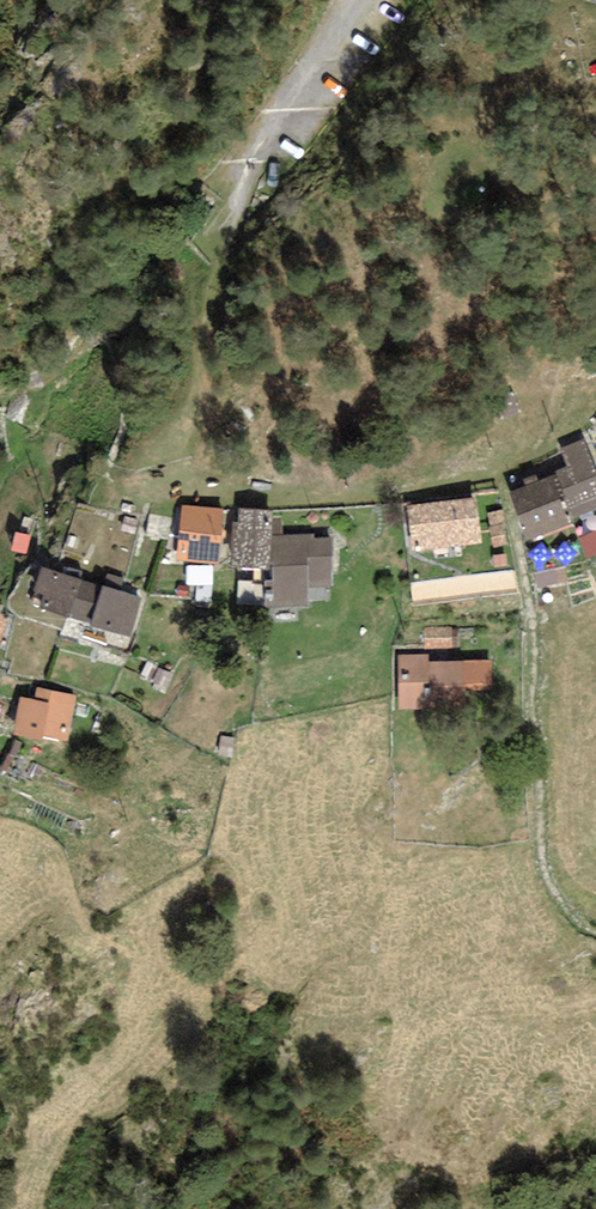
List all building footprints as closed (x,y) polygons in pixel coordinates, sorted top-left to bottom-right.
[(515,391),(497,398),(506,419),(523,412),(515,391)] [(585,425),(594,437),(595,436),(595,416),(585,425)] [(535,539),(575,523),(572,517),(595,508),(595,459),(588,438),(563,448),(569,465),(558,469),(559,472),(515,490),(535,539)] [(487,543),(481,496),(415,504),(420,551),(487,543)] [(224,563),(228,508),(184,506),(181,560),(224,563)] [(243,521),(237,521),(236,566),(277,566),(277,535),(277,509),(243,508),(243,521)] [(506,509),(489,513),(495,545),(512,542),(506,509)] [(581,537),(591,557),(595,555),(595,530),(581,537)] [(19,532),(14,550),(27,553),(32,535),(19,532)] [(316,534),(277,535),(277,566),(277,579),(268,579),(269,607),(313,606),(313,587),(337,587),(336,537),(316,538),(316,534)] [(143,596),(46,566),(33,607),(131,637),(143,596)] [(518,570),(412,583),(416,605),(523,593),(518,570)] [(0,604),(0,645),(11,616),(1,613),(4,605),(0,604)] [(453,626),(424,628),(425,649),(454,647),(453,626)] [(433,653),(401,654),(402,708),(470,707),(470,689),(494,689),(494,660),(433,661),(433,653)] [(81,695),(40,687),(38,699),(24,696),(17,732),(49,738),(49,735),(73,739),(81,695)]
